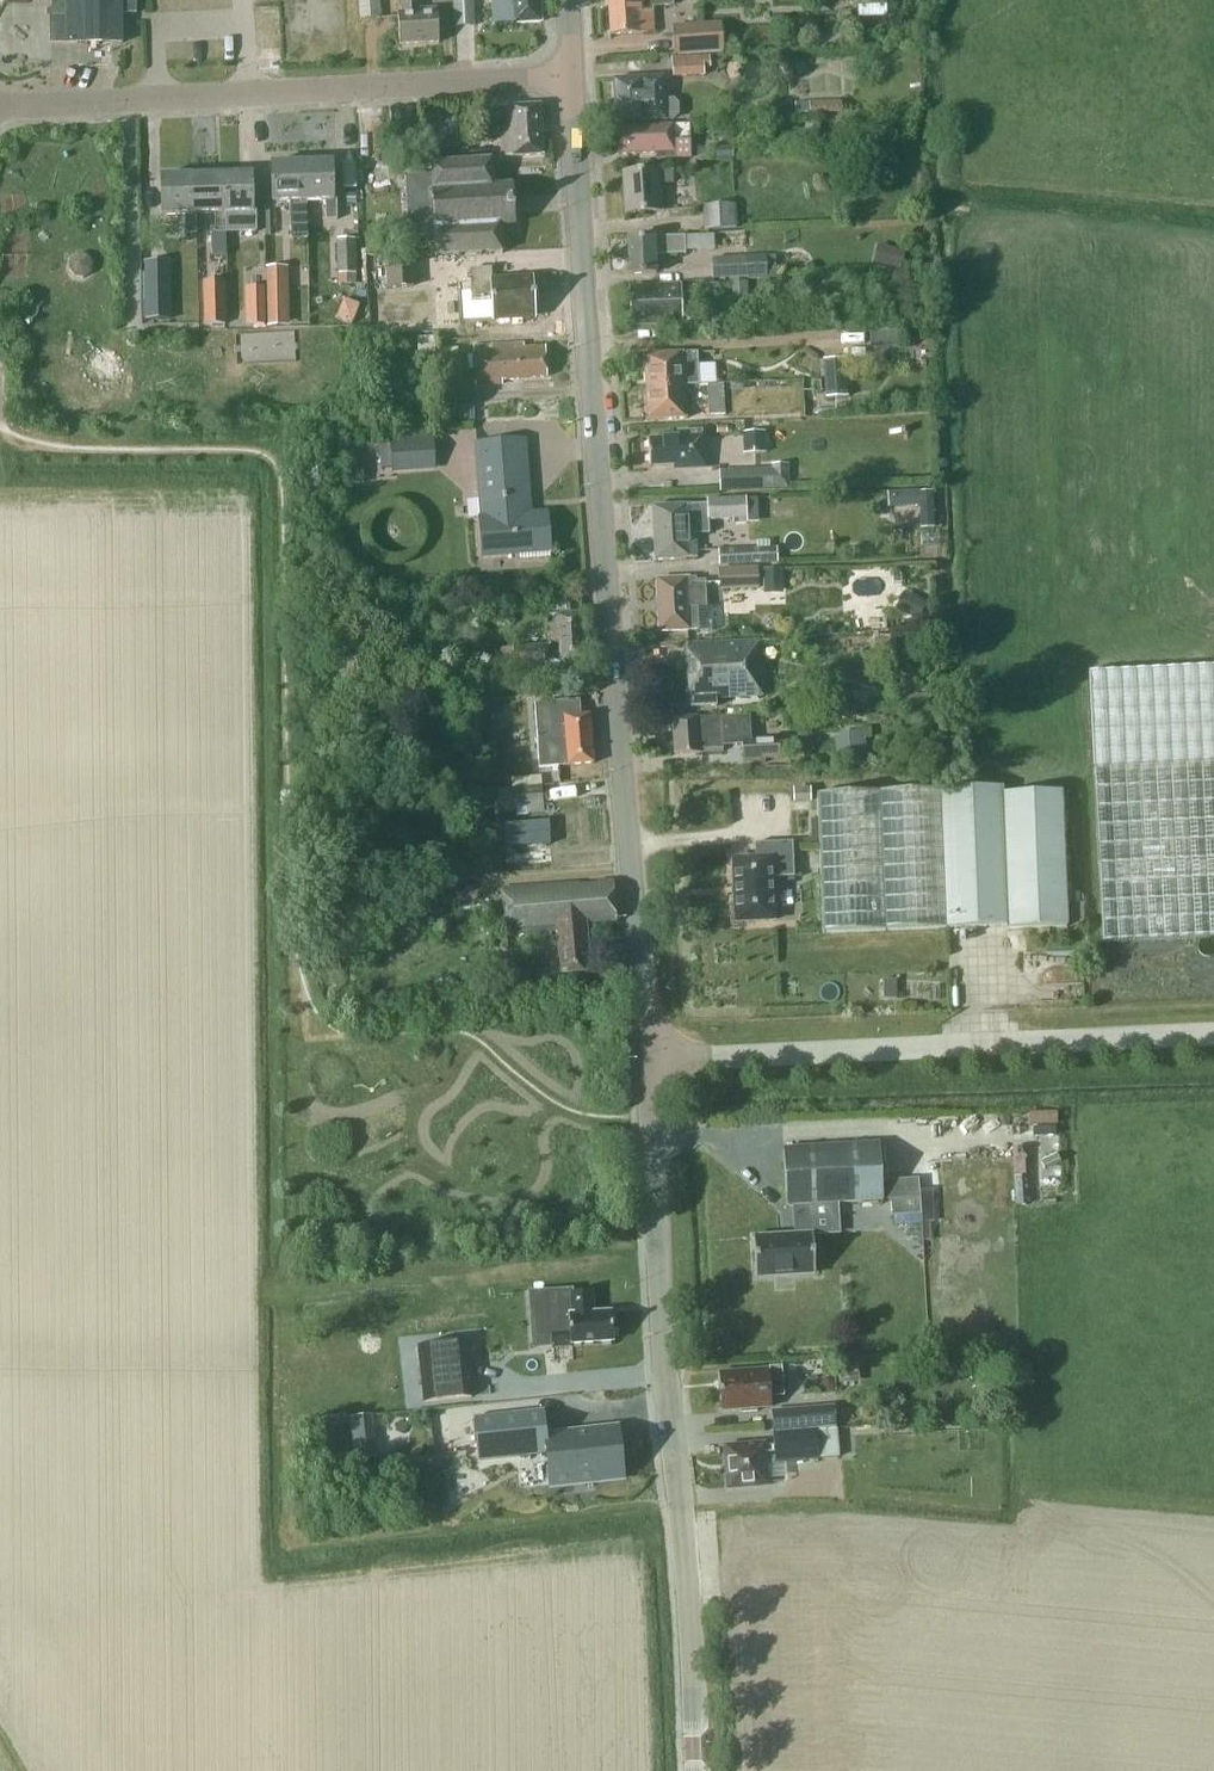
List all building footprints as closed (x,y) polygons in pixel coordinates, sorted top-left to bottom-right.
[(53,40),(68,39),(68,43),(125,42),(124,12),(137,12),(137,0),(52,0),(53,40)] [(380,0),(359,0),(361,20),(382,19),(380,0)] [(439,44),(438,9),(421,10),(421,0),(404,0),(404,12),(401,12),(403,46),(439,44)] [(475,0),(455,1),(456,28),(476,28),(475,0)] [(495,26),(514,25),(542,23),(541,0),(494,0),(495,26)] [(653,31),(652,8),(674,7),(673,0),(610,0),(612,34),(641,32),(653,31)] [(723,53),(721,23),(672,26),(675,56),(723,53)] [(895,26),(896,40),(910,39),(909,25),(895,26)] [(709,57),(672,59),(673,78),(705,76),(704,69),(709,69),(709,57)] [(617,122),(666,120),(676,119),(679,116),(679,105),(673,100),(665,101),(663,78),(615,80),(617,122)] [(841,114),(841,101),(795,103),(795,115),(841,114)] [(501,106),(501,108),(484,109),(485,138),(503,137),(504,157),(546,154),(543,103),(501,106)] [(806,133),(821,132),(820,121),(805,122),(806,133)] [(657,159),(675,158),(691,157),(690,141),(691,141),(690,124),(619,127),(620,154),(657,153),(657,159)] [(713,160),(734,159),(734,148),(713,148),(713,160)] [(435,162),(435,167),(436,174),(408,176),(412,236),(424,235),(425,245),(439,244),(439,252),(502,248),(501,223),(517,222),(514,184),(494,185),(492,158),(435,162)] [(308,221),(308,202),(304,202),(304,163),(273,164),(273,167),(273,202),(294,202),(294,222),(294,240),(308,240),(308,221)] [(304,202),(308,202),(327,202),(327,221),(338,221),(338,200),(335,200),(335,163),(304,163),(304,202)] [(626,214),(662,211),(660,184),(674,184),(673,169),(623,173),(626,214)] [(224,214),(228,214),(248,214),(248,232),(258,232),(258,210),(255,210),(254,174),(223,175),(224,214)] [(197,233),(197,215),(194,215),(194,175),(163,175),(163,215),(187,215),(187,233),(197,233)] [(223,175),(194,175),(194,215),(197,215),(218,215),(218,233),(228,233),(228,214),(224,214),(223,175)] [(736,204),(702,206),(704,230),(737,228),(736,204)] [(657,274),(656,257),(686,255),(686,253),(686,246),(685,237),(655,238),(629,239),(631,275),(657,274)] [(357,274),(356,239),(337,239),(339,274),(357,274)] [(901,270),(905,251),(877,244),(873,263),(901,270)] [(765,268),(747,269),(747,257),(713,259),(714,280),(766,277),(765,268)] [(418,285),(416,258),(384,259),(385,287),(418,285)] [(172,319),(170,261),(144,261),(146,319),(172,319)] [(289,326),(288,267),(267,267),(268,326),(289,326)] [(492,317),(538,314),(536,279),(520,280),(520,277),(493,278),(492,267),(472,268),(474,299),(491,298),(492,317)] [(226,323),(225,281),(203,281),(204,324),(226,323)] [(732,307),(748,306),(748,282),(731,282),(732,307)] [(720,296),(719,284),(704,284),(705,297),(720,296)] [(632,325),(682,323),(681,286),(630,288),(632,325)] [(266,324),(265,287),(245,287),(246,325),(266,324)] [(350,300),(343,318),(358,324),(365,305),(350,300)] [(898,330),(870,331),(871,347),(899,346),(898,330)] [(418,338),(419,355),(436,354),(435,337),(418,338)] [(503,378),(548,375),(546,345),(525,346),(524,341),(474,344),(476,384),(503,382),(503,378)] [(686,386),(699,386),(697,353),(684,354),(684,353),(644,356),(646,388),(686,386)] [(828,398),(847,397),(844,359),(825,360),(828,398)] [(814,393),(821,392),(821,382),(813,382),(814,393)] [(708,385),(710,416),(724,415),(723,384),(708,385)] [(686,387),(699,386),(686,386),(646,388),(648,421),(687,419),(686,387)] [(459,422),(475,421),(474,406),(458,407),(459,422)] [(674,470),(706,468),(704,431),(678,432),(678,438),(648,440),(649,466),(674,465),(674,470)] [(392,474),(436,471),(433,436),(390,439),(391,458),(392,467),(392,474)] [(381,468),(392,467),(391,458),(390,439),(379,440),(381,468)] [(482,557),(552,551),(549,513),(531,515),(525,439),(476,442),(482,518),(479,518),(482,557)] [(352,484),(365,483),(363,464),(350,465),(352,484)] [(772,468),(719,471),(720,492),(790,489),(789,464),(772,465),(772,468)] [(920,529),(935,528),(933,491),(919,492),(920,529)] [(709,520),(747,518),(746,499),(708,501),(709,520)] [(697,558),(697,546),(703,546),(703,533),(700,533),(700,520),(695,520),(694,505),(681,506),(653,507),(656,560),(682,559),(697,558)] [(767,548),(719,550),(719,566),(768,564),(767,548)] [(721,590),(759,588),(758,567),(720,569),(721,590)] [(764,595),(782,594),(782,569),(763,570),(764,595)] [(699,630),(698,608),(707,607),(706,580),(696,581),(696,578),(684,579),(684,578),(657,580),(660,632),(687,631),(687,630),(699,630)] [(927,604),(905,591),(895,609),(917,621),(927,604)] [(515,667),(587,662),(583,613),(547,615),(549,645),(513,648),(515,667)] [(762,696),(761,682),(759,642),(687,646),(691,708),(717,707),(717,698),(762,696)] [(1089,673),(1102,943),(1213,937),(1213,667),(1089,673)] [(723,719),(720,720),(720,718),(698,719),(698,718),(672,719),(675,755),(701,754),(701,753),(723,752),(723,744),(742,743),(743,760),(780,758),(779,739),(751,741),(748,718),(742,718),(742,710),(722,711),(723,719)] [(559,766),(594,764),(591,714),(555,717),(559,766)] [(858,733),(839,734),(839,738),(837,738),(839,763),(865,761),(865,757),(867,757),(865,735),(859,735),(858,733)] [(513,806),(544,804),(543,785),(512,787),(513,806)] [(851,932),(938,929),(1006,926),(1006,929),(1067,927),(1061,792),(1004,794),(1003,787),(817,794),(823,933),(851,932)] [(794,802),(811,802),(810,788),(793,788),(794,802)] [(505,847),(550,844),(549,823),(504,825),(505,847)] [(755,858),(733,859),(735,922),(775,921),(773,877),(794,877),(793,842),(755,843),(755,858)] [(586,924),(617,922),(614,881),(503,888),(507,937),(558,933),(561,975),(590,973),(586,924)] [(1084,921),(1083,904),(1071,904),(1072,922),(1084,921)] [(896,999),(897,980),(884,979),(883,999),(896,999)] [(786,1206),(793,1206),(795,1235),(754,1237),(756,1277),(816,1274),(813,1234),(810,1234),(808,1205),(884,1200),(880,1142),(783,1148),(786,1206)] [(1027,1205),(1025,1152),(1013,1153),(1015,1206),(1027,1205)] [(1043,1168),(1059,1161),(1056,1154),(1040,1161),(1043,1168)] [(890,1199),(891,1216),(921,1214),(919,1197),(890,1199)] [(572,1344),(614,1341),(612,1313),(594,1314),(592,1292),(570,1293),(572,1315),(569,1315),(570,1331),(551,1332),(552,1348),(572,1347),(572,1344)] [(470,1395),(468,1381),(470,1381),(470,1379),(468,1379),(467,1365),(468,1365),(466,1341),(452,1343),(418,1346),(424,1403),(452,1400),(472,1398),(471,1395),(470,1395)] [(858,1383),(857,1363),(838,1363),(839,1384),(858,1383)] [(771,1396),(783,1395),(781,1369),(743,1372),(744,1375),(719,1377),(721,1411),(741,1409),(741,1413),(757,1412),(757,1408),(772,1407),(771,1396)] [(817,1429),(835,1427),(833,1405),(770,1409),(772,1432),(817,1430),(817,1429)] [(543,1411),(474,1418),(478,1461),(547,1454),(551,1484),(595,1480),(595,1482),(623,1479),(617,1427),(545,1435),(543,1411)] [(372,1431),(371,1416),(351,1418),(353,1433),(372,1431)] [(820,1460),(817,1430),(772,1432),(773,1445),(764,1446),(764,1444),(724,1447),(728,1489),(768,1486),(766,1462),(775,1461),(775,1463),(820,1460)]
